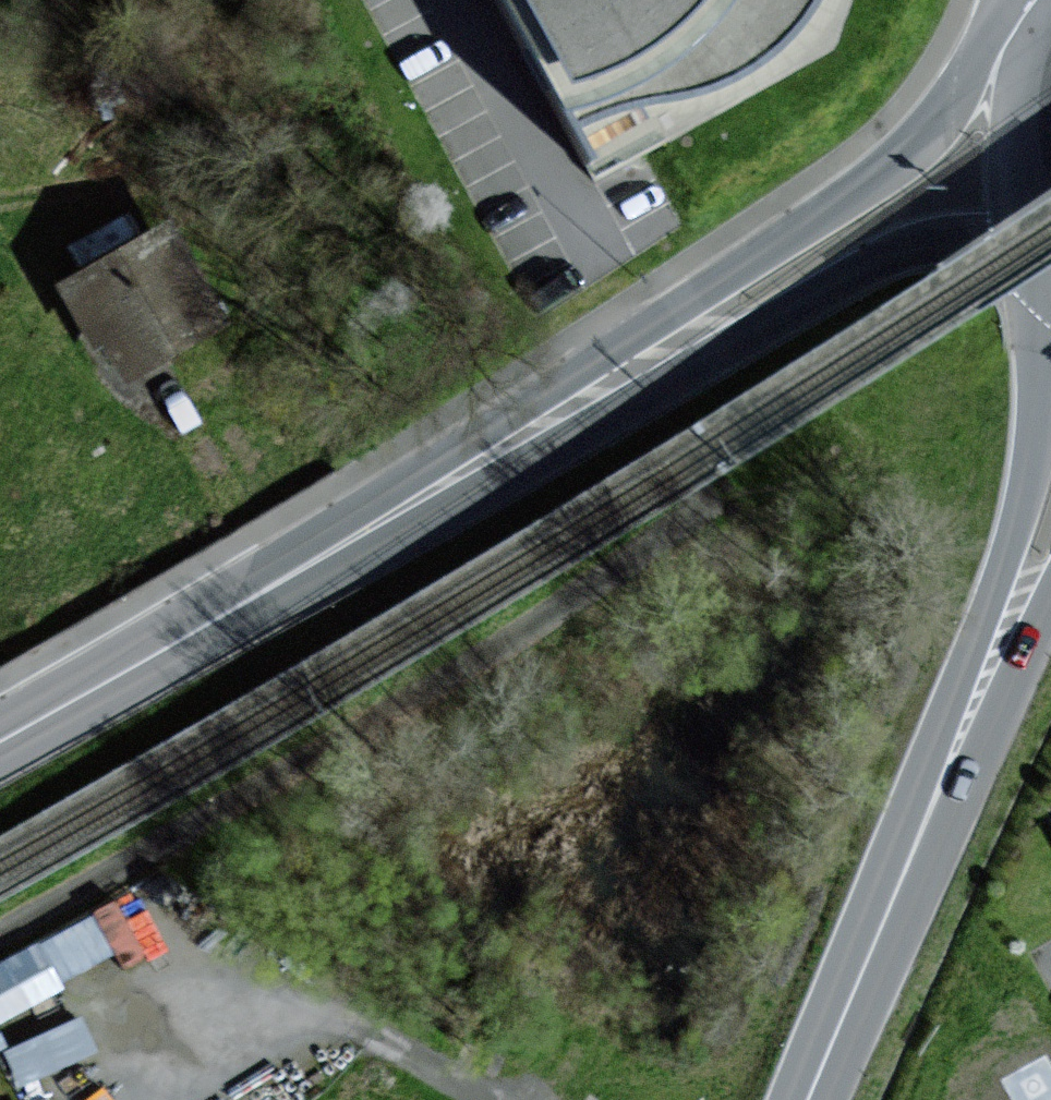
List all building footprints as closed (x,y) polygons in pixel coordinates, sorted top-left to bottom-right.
[(590,166),(637,137),(800,35),(816,0),(494,0),(590,166)] [(222,320),(167,227),(65,286),(120,379),(222,320)]
